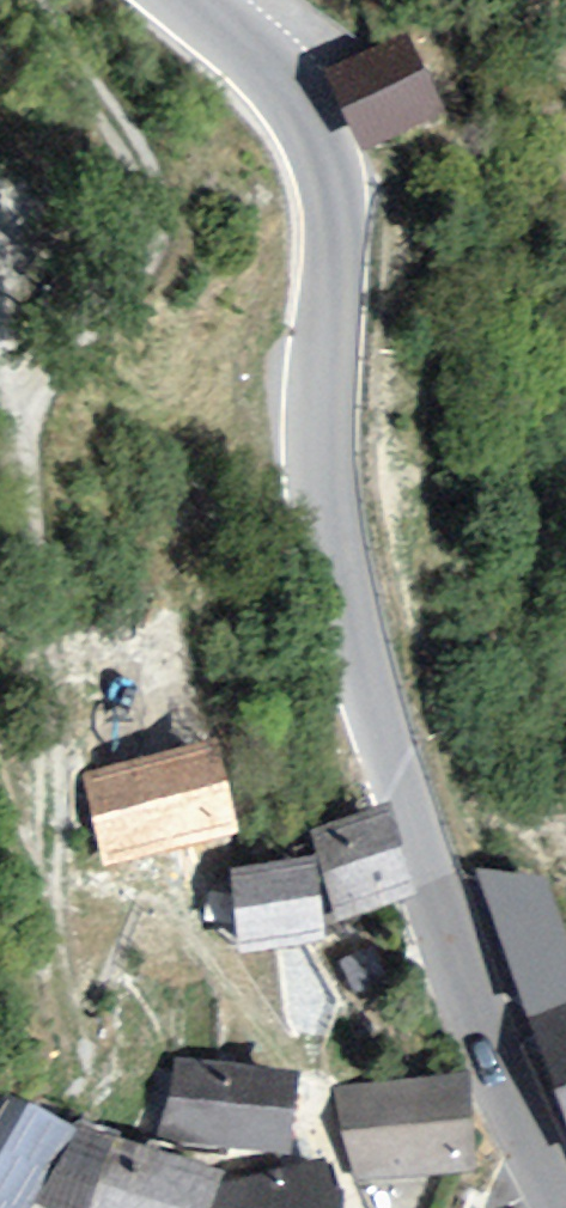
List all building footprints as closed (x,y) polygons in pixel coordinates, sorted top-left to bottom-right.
[(391,58),(347,80),(370,123),(413,101),(391,58)] [(65,186),(8,185),(6,248),(63,249),(65,186)] [(141,764),(153,818),(214,805),(203,751),(141,764)] [(386,811),(317,831),(344,923),(413,904),(386,811)] [(307,848),(231,859),(244,949),(320,937),(307,848)] [(552,1000),(565,1046),(565,996),(552,1000)] [(294,1075),(184,1061),(175,1130),(285,1144),(294,1075)] [(466,1078),(366,1086),(373,1172),(472,1164),(466,1078)] [(4,1087),(0,1095),(0,1207),(34,1207),(78,1127),(4,1087)] [(102,1141),(76,1207),(197,1207),(207,1183),(102,1141)] [(225,1175),(226,1207),(328,1207),(327,1174),(225,1175)]
